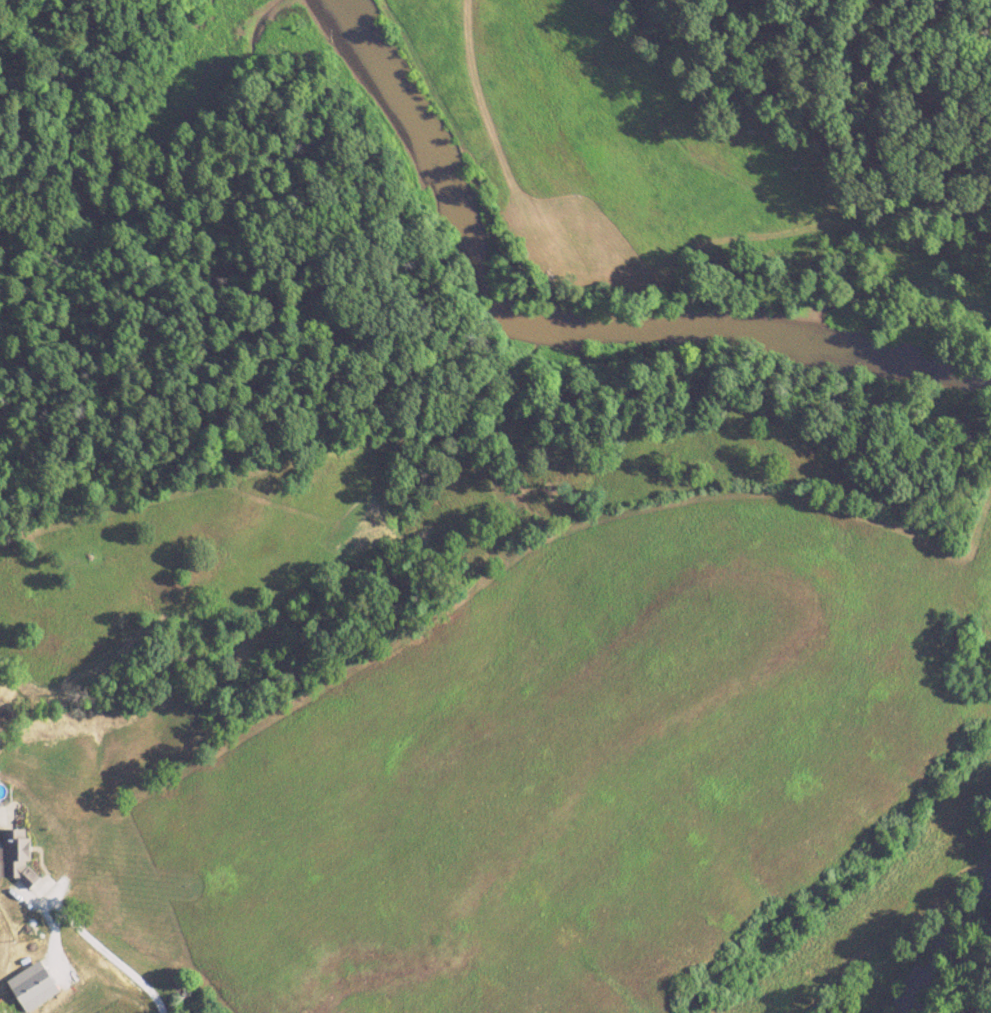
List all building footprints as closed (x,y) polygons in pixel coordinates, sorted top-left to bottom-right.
[(3,829),(3,881),(31,881),(32,830),(3,829)]
